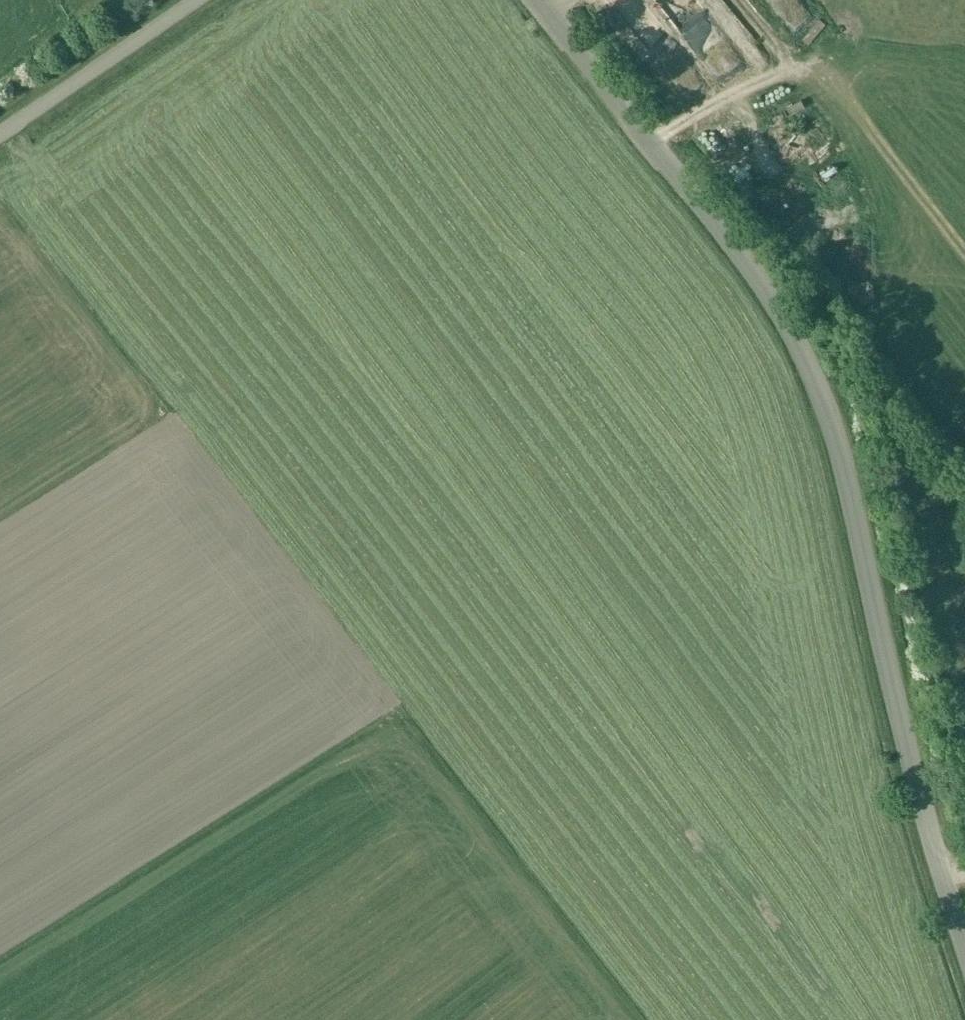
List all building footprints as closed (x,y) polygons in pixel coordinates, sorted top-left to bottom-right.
[(637,17),(629,26),(650,42),(665,23),(637,0),(633,0),(626,8),(637,17)] [(671,20),(670,27),(678,40),(678,42),(666,50),(694,57),(676,69),(681,76),(706,82),(729,67),(734,45),(716,18),(688,11),(698,5),(695,0),(658,0),(671,20)] [(747,21),(753,12),(740,3),(734,12),(747,21)]
